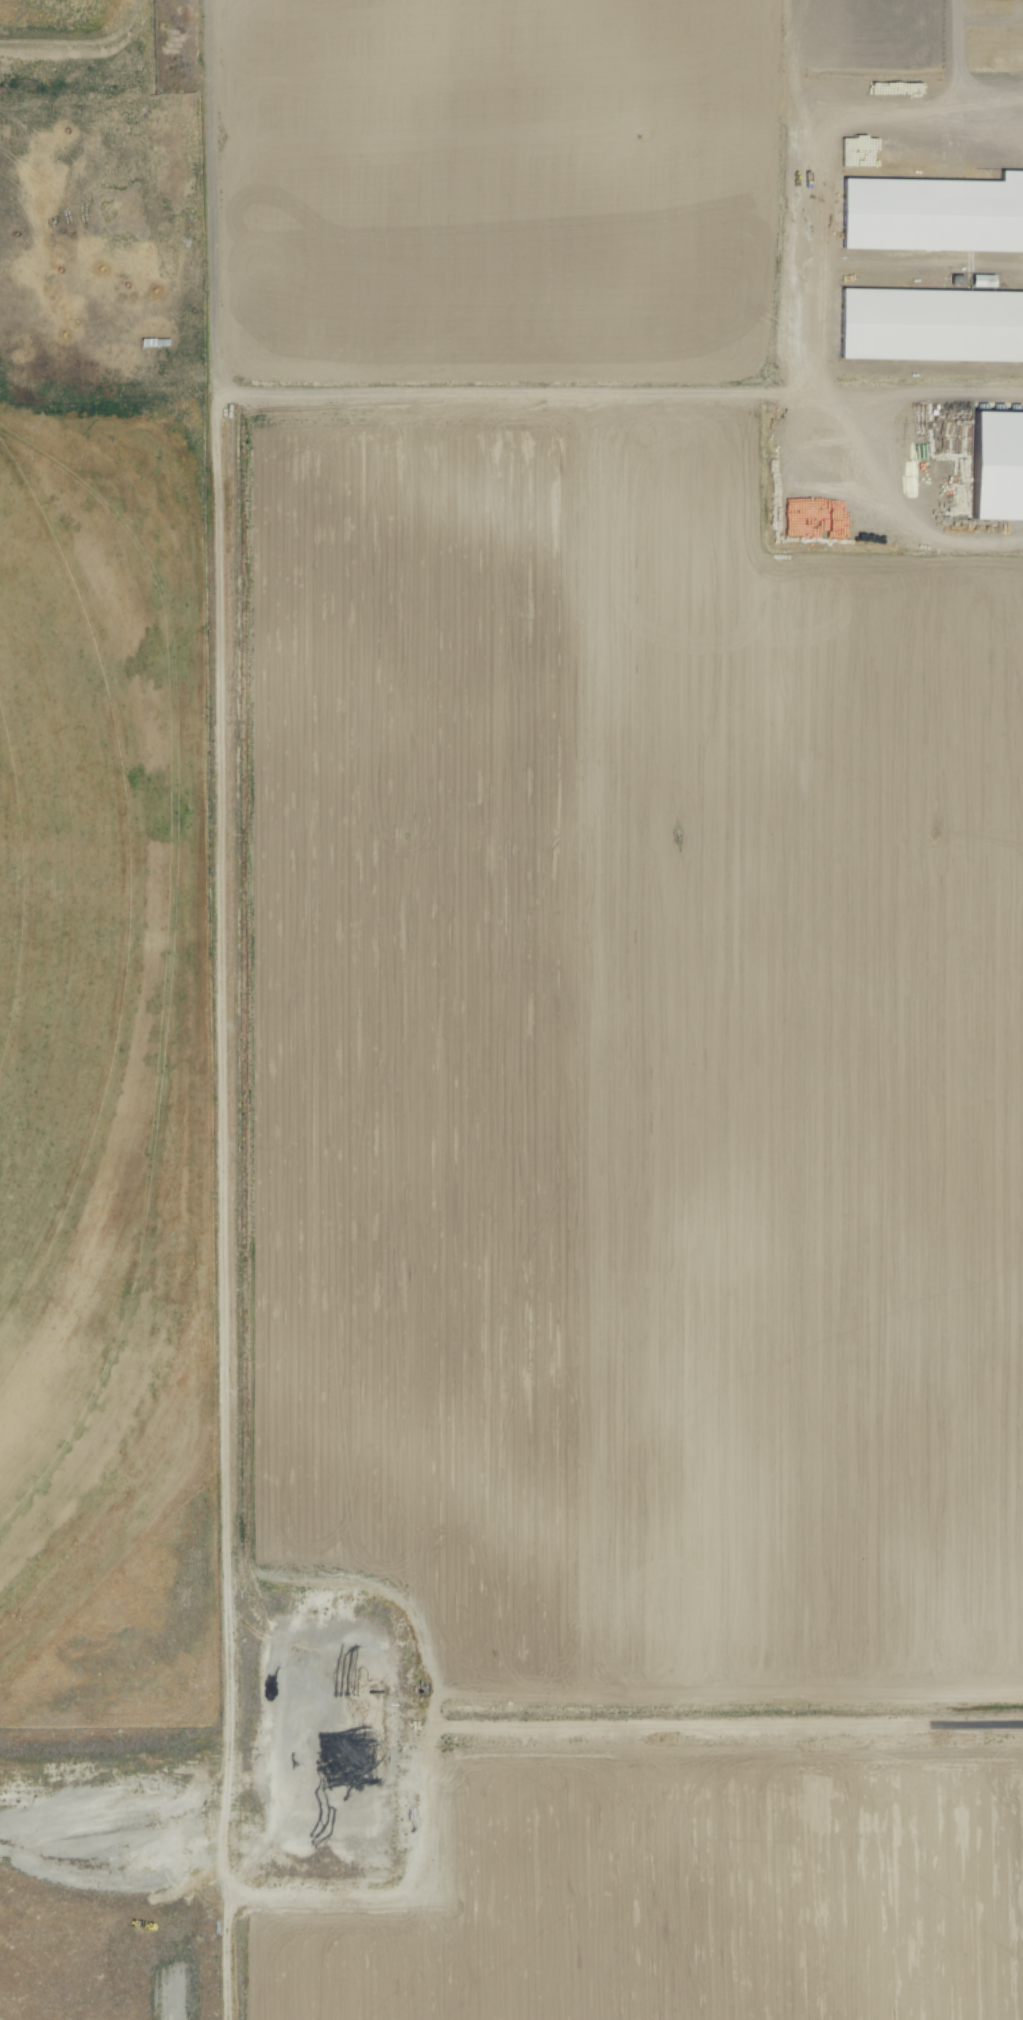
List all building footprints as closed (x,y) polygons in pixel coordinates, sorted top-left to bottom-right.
[(843,178),(1022,178),(1022,251),(843,251),(843,178)] [(835,285),(1022,290),(1020,365),(833,359),(835,285)] [(972,413),(1021,414),(1018,518),(969,517),(972,413)]
